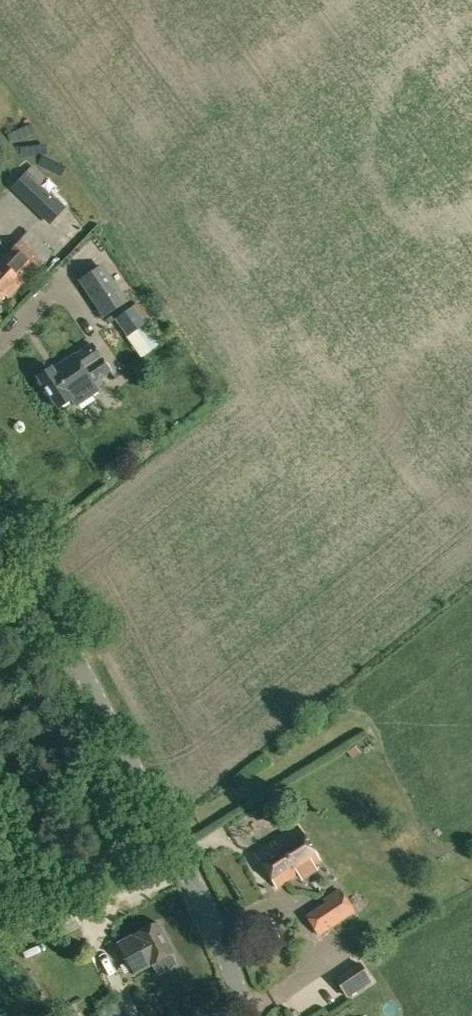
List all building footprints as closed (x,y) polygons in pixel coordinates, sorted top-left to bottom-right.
[(51,192),(59,184),(39,166),(32,174),(51,192)] [(12,187),(35,209),(50,194),(26,171),(12,187)] [(0,261),(0,299),(5,294),(8,297),(23,281),(21,279),(28,272),(30,273),(52,249),(31,229),(0,261)] [(87,271),(110,306),(131,292),(109,260),(97,268),(96,265),(87,271)] [(114,318),(127,336),(146,324),(133,305),(115,317),(114,318)] [(130,335),(144,357),(156,349),(142,327),(130,335)] [(36,377),(56,408),(70,399),(73,403),(96,388),(90,379),(106,368),(90,343),(73,355),(72,353),(36,377)] [(255,853),(277,886),(319,859),(297,826),(255,853)] [(305,915),(318,935),(354,911),(339,888),(323,899),(325,902),(305,915)] [(152,964),(157,974),(176,964),(171,954),(173,952),(156,921),(116,943),(133,974),(152,964)] [(252,932),(261,948),(280,938),(270,921),(252,932)] [(164,974),(168,984),(186,976),(181,966),(164,974)] [(302,1015),(325,1015),(357,998),(345,978),(296,1006),(302,1015)]
